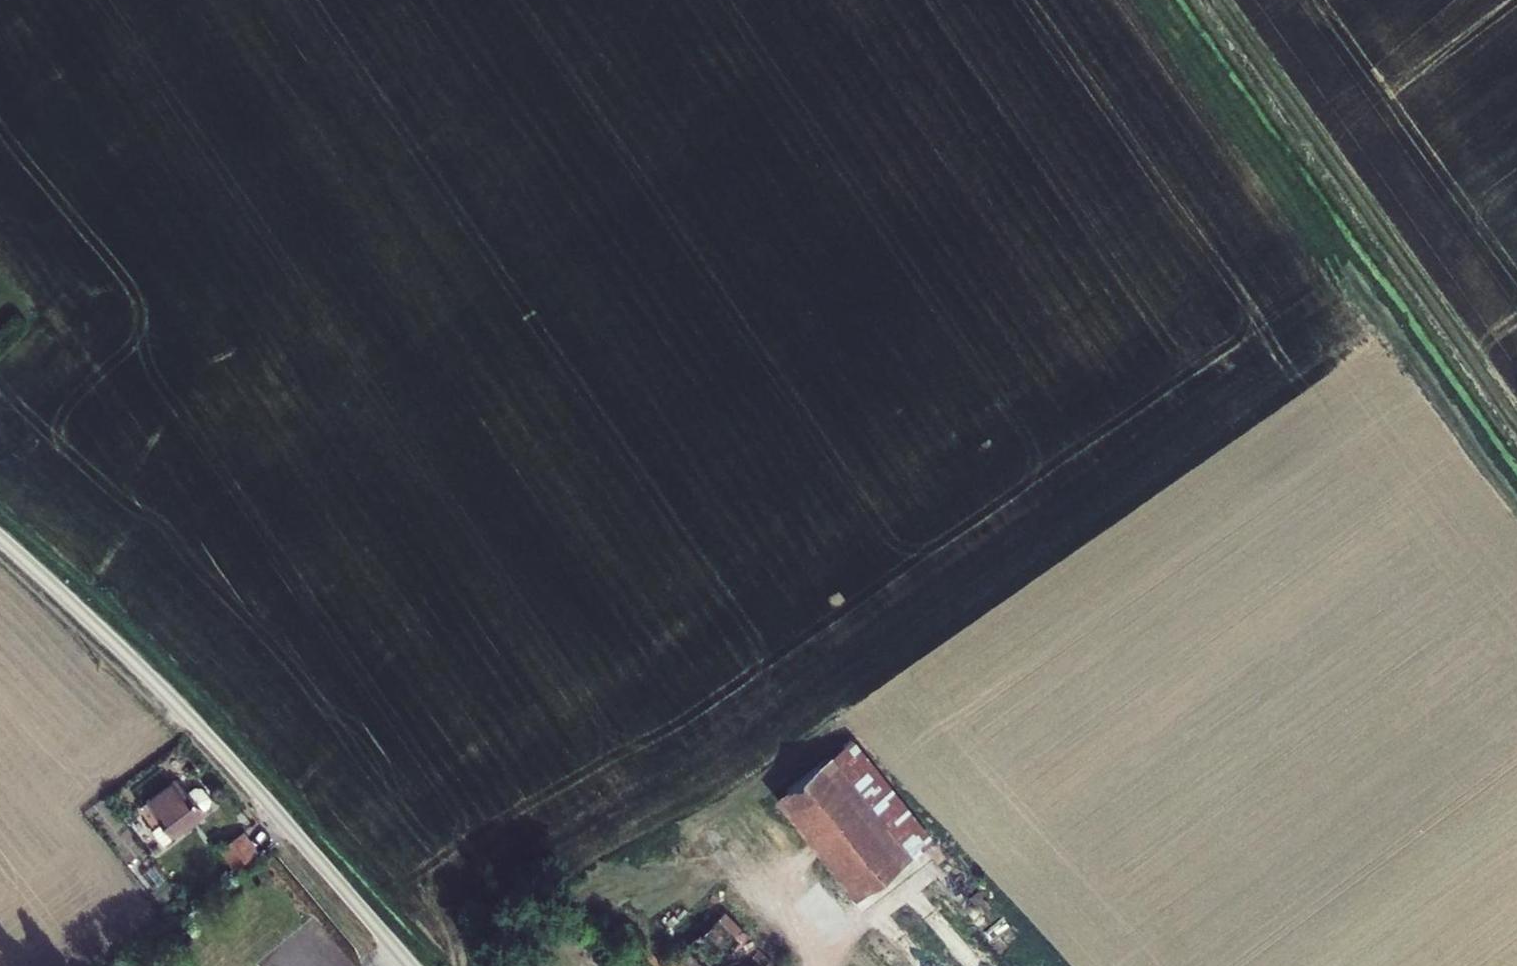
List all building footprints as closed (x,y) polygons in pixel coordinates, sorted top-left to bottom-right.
[(852,739),(776,798),(855,896),(931,839),(852,739)] [(176,779),(139,807),(154,827),(150,830),(162,846),(172,838),(170,835),(180,826),(184,832),(198,821),(194,816),(200,811),(207,806),(209,800),(200,788),(193,787),(186,792),(176,779)] [(258,852),(244,831),(218,848),(233,869),(258,852)] [(641,965),(775,965),(724,911),(665,965),(627,925),(614,937),(641,965)]
